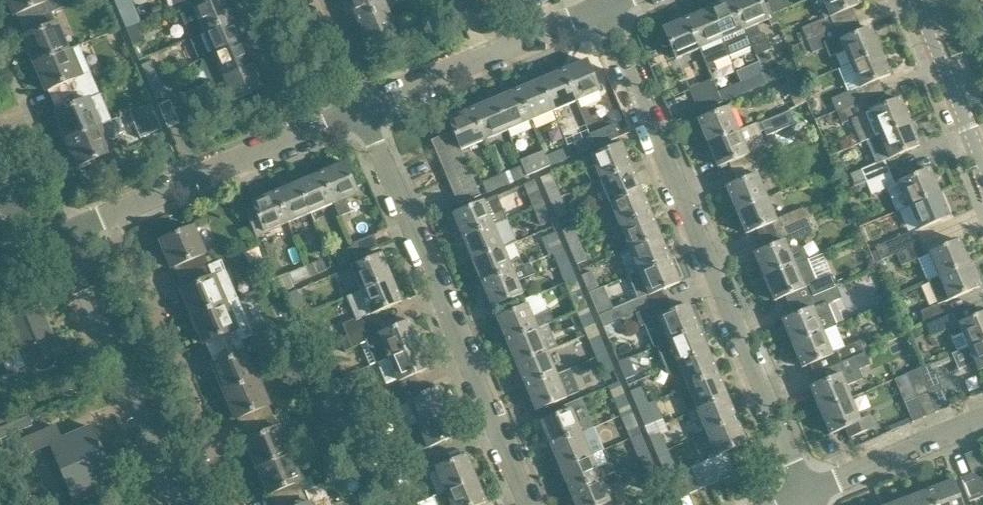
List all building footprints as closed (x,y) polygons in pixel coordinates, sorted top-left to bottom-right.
[(52,12),(65,7),(62,0),(7,0),(14,16),(21,13),(26,23),(52,12)] [(190,37),(234,18),(226,0),(215,0),(193,9),(193,10),(180,15),(190,37)] [(356,22),(387,9),(397,5),(395,0),(347,0),(356,22)] [(451,9),(447,0),(433,0),(439,14),(451,9)] [(751,46),(732,0),(730,0),(708,9),(727,56),(751,46)] [(755,56),(770,49),(764,34),(758,31),(756,26),(768,20),(772,29),(778,26),(773,13),(767,0),(732,0),(751,46),(755,56)] [(773,13),(785,8),(782,0),(767,0),(773,13)] [(807,41),(855,20),(850,9),(860,4),(859,0),(823,0),(825,7),(820,9),(824,19),(802,28),(807,41)] [(387,9),(356,22),(366,45),(397,32),(397,31),(396,31),(387,9)] [(713,63),(727,56),(708,9),(685,19),(698,50),(699,50),(708,71),(712,70),(713,65),(713,63)] [(118,14),(124,29),(134,25),(128,11),(118,14)] [(23,38),(35,64),(68,50),(67,48),(52,12),(26,23),(31,35),(23,38)] [(199,60),(212,55),(244,42),(234,18),(190,37),(189,37),(199,60)] [(676,59),(698,50),(685,19),(663,29),(664,30),(659,32),(657,37),(661,46),(665,48),(670,46),(676,59)] [(844,51),(850,65),(881,52),(870,28),(860,32),(855,20),(807,41),(812,53),(825,48),(829,57),(844,51)] [(134,25),(124,29),(132,48),(142,45),(134,25)] [(212,55),(221,77),(253,64),(244,42),(212,55)] [(54,88),(58,98),(95,82),(79,43),(67,48),(68,50),(35,64),(46,91),(54,88)] [(832,99),(837,112),(872,97),(867,85),(891,75),(881,52),(850,65),(859,87),(832,99)] [(586,61),(562,71),(575,102),(599,92),(586,61)] [(141,68),(147,82),(156,78),(150,64),(141,68)] [(253,64),(221,77),(232,102),(263,88),(253,64)] [(778,65),(762,72),(767,83),(782,77),(783,76),(778,65)] [(562,71),(539,81),(552,112),(575,102),(562,71)] [(762,72),(738,82),(743,93),(767,83),(762,72)] [(156,78),(147,82),(155,101),(164,97),(156,78)] [(715,92),(717,91),(712,80),(689,90),(698,112),(720,103),(715,92)] [(539,81),(516,91),(528,122),(552,112),(539,81)] [(796,81),(787,85),(796,107),(805,103),(796,81)] [(55,113),(66,139),(100,125),(99,123),(88,97),(99,92),(95,82),(58,98),(63,110),(55,113)] [(738,82),(717,91),(715,92),(720,103),(721,102),(722,102),(743,93),(738,82)] [(516,91),(493,100),(506,131),(528,122),(516,91)] [(867,140),(867,141),(910,122),(900,99),(888,104),(884,92),(872,97),(837,112),(842,124),(852,120),(861,143),(867,140)] [(179,124),(168,100),(157,105),(167,129),(179,124)] [(493,100),(471,110),(484,141),(506,131),(493,100)] [(129,113),(140,139),(161,130),(161,132),(162,131),(151,103),(129,113)] [(698,121),(708,144),(739,131),(739,130),(729,107),(698,121)] [(453,131),(459,145),(461,150),(484,141),(471,110),(448,120),(453,131)] [(789,111),(757,125),(760,132),(764,131),(766,136),(795,124),(789,111)] [(100,125),(66,139),(78,167),(111,153),(106,140),(109,139),(112,140),(118,138),(120,134),(124,133),(117,116),(99,123),(100,125)] [(861,170),(867,183),(890,173),(885,161),(920,146),(910,122),(867,141),(877,163),(861,170)] [(708,144),(718,167),(753,153),(752,151),(766,145),(760,132),(757,125),(756,123),(739,130),(739,131),(708,144)] [(591,136),(589,137),(594,148),(619,137),(613,125),(590,135),(591,136)] [(431,141),(437,154),(459,145),(453,131),(431,141)] [(594,148),(589,137),(573,144),(578,155),(594,148)] [(766,145),(752,151),(753,153),(757,162),(781,152),(776,141),(766,145)] [(600,180),(600,181),(631,167),(621,144),(590,157),(594,167),(585,171),(591,184),(600,180)] [(437,154),(442,168),(464,158),(461,150),(459,145),(437,154)] [(562,149),(543,156),(547,167),(566,160),(562,149)] [(781,152),(757,162),(762,174),(786,164),(781,152)] [(519,163),(521,167),(525,176),(547,167),(543,156),(541,153),(519,163)] [(442,168),(448,180),(470,171),(464,158),(442,168)] [(345,163),(320,173),(334,204),(340,217),(351,212),(346,199),(358,194),(345,163)] [(521,167),(499,175),(503,186),(525,177),(525,176),(521,167)] [(600,181),(610,204),(641,190),(631,167),(600,181)] [(909,206),(909,207),(940,194),(930,170),(895,184),(890,173),(867,183),(872,195),(887,188),(897,211),(909,206)] [(448,180),(453,193),(475,184),(470,171),(448,180)] [(320,173),(298,183),(311,214),(334,204),(320,173)] [(726,187),(736,211),(768,198),(758,174),(726,187)] [(503,186),(499,175),(482,182),(486,193),(503,186)] [(542,185),(550,202),(561,197),(554,180),(542,185)] [(298,183),(275,193),(288,223),(311,214),(298,183)] [(475,184),(453,193),(458,205),(480,196),(475,184)] [(526,192),(533,209),(545,204),(537,187),(526,192)] [(610,204),(619,226),(650,213),(641,190),(610,204)] [(288,223),(275,193),(252,202),(255,209),(246,213),(256,237),(288,223)] [(940,194),(909,207),(919,230),(949,217),(940,194)] [(457,241),(463,238),(462,238),(507,220),(497,196),(447,218),(457,241)] [(561,197),(550,202),(557,219),(568,214),(561,197)] [(768,198),(736,211),(746,235),(777,221),(768,198)] [(545,204),(533,209),(540,226),(552,221),(545,204)] [(780,217),(785,229),(809,219),(804,207),(780,217)] [(619,226),(629,249),(660,236),(650,213),(619,226)] [(809,219),(785,229),(790,242),(814,232),(809,219)] [(462,238),(463,238),(472,261),(502,249),(503,249),(517,243),(507,220),(462,238)] [(561,230),(569,248),(580,243),(573,225),(561,230)] [(179,266),(184,276),(210,265),(194,227),(160,241),(172,269),(179,266)] [(895,253),(895,254),(920,243),(915,231),(875,248),(880,260),(895,253)] [(548,257),(552,255),(564,251),(556,233),(541,239),(548,257)] [(350,245),(351,248),(353,247),(357,257),(379,248),(374,235),(350,245)] [(629,249),(638,272),(639,272),(670,259),(660,236),(629,249)] [(754,254),(764,278),(807,260),(807,259),(803,248),(796,246),(788,250),(785,241),(754,254)] [(929,254),(938,276),(939,277),(969,265),(959,241),(929,254)] [(580,243),(569,248),(576,265),(587,259),(580,243)] [(920,243),(895,254),(900,265),(925,255),(920,243)] [(353,247),(351,248),(334,255),(338,265),(357,257),(353,247)] [(472,261),(482,284),(513,272),(513,271),(524,266),(521,259),(510,264),(503,249),(502,249),(472,261)] [(564,251),(552,255),(559,272),(571,267),(564,251)] [(351,268),(361,291),(361,292),(392,279),(382,255),(351,268)] [(322,259),(306,266),(311,277),(327,270),(322,259)] [(626,319),(636,315),(666,302),(666,301),(661,290),(679,283),(679,280),(682,278),(678,268),(674,269),(670,259),(639,272),(638,272),(628,276),(637,299),(599,316),(604,328),(626,319)] [(210,265),(184,276),(188,288),(181,291),(193,318),(226,304),(235,300),(224,274),(227,272),(222,260),(210,265)] [(836,287),(831,275),(816,281),(807,260),(764,278),(774,301),(784,297),(788,307),(836,287)] [(513,272),(482,284),(492,308),(523,295),(517,282),(534,275),(529,264),(524,266),(513,271),(513,272)] [(920,312),(926,325),(949,315),(949,314),(944,302),(961,295),(979,288),(969,265),(939,277),(938,276),(927,281),(937,305),(920,312)] [(311,277),(306,266),(273,279),(279,294),(294,288),(293,285),(311,277)] [(581,276),(588,293),(599,288),(592,271),(581,276)] [(343,324),(348,336),(371,327),(366,317),(402,302),(392,279),(361,292),(361,291),(346,297),(355,319),(343,324)] [(792,317),(782,321),(792,345),(823,332),(822,331),(836,325),(828,304),(841,299),(836,287),(788,307),(792,317)] [(286,294),(291,306),(291,308),(302,304),(297,289),(286,294)] [(569,296),(577,313),(588,308),(581,291),(569,296)] [(59,353),(56,354),(44,325),(47,324),(40,307),(22,315),(15,298),(0,305),(0,324),(1,326),(9,322),(28,367),(33,365),(35,369),(38,370),(41,371),(46,370),(51,368),(55,365),(57,360),(55,356),(60,354),(59,353)] [(211,341),(216,352),(242,341),(254,336),(238,298),(226,304),(193,318),(204,344),(211,341)] [(654,348),(658,346),(668,342),(699,329),(695,319),(698,317),(694,307),(690,307),(689,305),(674,311),(669,300),(666,301),(666,302),(636,315),(641,327),(644,325),(654,348)] [(968,348),(982,342),(982,314),(978,316),(973,304),(949,314),(949,315),(926,325),(931,337),(947,330),(951,338),(962,333),(968,348)] [(506,342),(537,329),(554,322),(550,311),(533,318),(527,306),(496,319),(506,342)] [(588,308),(577,313),(583,329),(595,324),(588,308)] [(376,363),(377,364),(420,345),(410,322),(375,336),(371,327),(348,336),(353,348),(361,345),(369,365),(375,363),(375,364),(376,363)] [(920,328),(911,332),(914,338),(922,334),(920,328)] [(506,342),(516,365),(547,352),(537,329),(506,342)] [(668,342),(676,361),(678,365),(708,352),(699,329),(668,342)] [(812,364),(816,374),(864,354),(859,341),(832,353),(823,332),(792,345),(802,368),(812,364)] [(588,340),(596,359),(607,354),(600,336),(588,340)] [(213,366),(224,393),(258,379),(242,341),(216,352),(220,363),(213,366)] [(968,348),(951,355),(958,370),(974,363),(978,371),(982,369),(982,342),(968,348)] [(371,391),(377,403),(400,393),(395,381),(398,380),(399,382),(430,369),(420,345),(377,364),(386,385),(371,391)] [(516,365),(526,388),(556,375),(547,352),(516,365)] [(683,379),(687,388),(718,374),(708,352),(678,365),(667,369),(667,368),(665,369),(667,374),(681,381),(683,379)] [(607,354),(596,359),(603,375),(614,370),(607,354)] [(810,388),(820,411),(850,398),(845,386),(862,379),(858,369),(869,365),(864,354),(816,374),(820,384),(810,388)] [(617,363),(619,367),(625,380),(636,375),(628,358),(617,363)] [(931,363),(918,369),(936,413),(949,407),(931,363)] [(936,413),(918,369),(906,374),(916,397),(904,402),(912,423),(936,413)] [(689,413),(696,410),(727,397),(718,374),(687,388),(680,391),(689,413)] [(556,375),(526,388),(535,411),(566,398),(556,375)] [(243,417),(248,428),(274,417),(258,379),(224,393),(235,420),(243,417)] [(630,392),(637,409),(648,404),(641,387),(630,392)] [(417,424),(417,425),(448,412),(438,389),(407,402),(408,402),(405,404),(400,393),(377,403),(381,415),(396,408),(405,429),(417,424)] [(613,398),(620,417),(632,412),(624,393),(613,398)] [(696,410),(706,433),(737,420),(727,397),(696,410)] [(850,398),(820,411),(830,435),(845,428),(849,438),(873,428),(868,417),(860,421),(850,398)] [(648,404),(637,409),(644,426),(662,419),(655,401),(648,404)] [(540,423),(550,446),(581,433),(571,410),(540,423)] [(448,412),(417,425),(427,449),(458,436),(448,412)] [(620,417),(627,434),(639,429),(632,412),(620,417)] [(245,442),(257,470),(290,456),(274,417),(248,428),(252,439),(245,442)] [(716,456),(726,452),(747,444),(737,420),(706,433),(716,456)] [(340,422),(332,426),(336,436),(344,433),(340,422)] [(56,427),(38,435),(21,442),(27,456),(51,446),(75,503),(97,494),(94,487),(112,479),(100,450),(102,449),(100,445),(98,445),(91,427),(61,440),(56,427)] [(649,437),(657,455),(668,450),(660,432),(649,437)] [(550,446),(560,469),(591,456),(581,433),(550,446)] [(644,441),(632,446),(639,463),(651,458),(644,441)] [(400,458),(405,470),(428,460),(423,449),(400,458)] [(981,449),(965,455),(972,474),(971,474),(980,498),(982,497),(982,454),(981,449)] [(657,455),(664,471),(675,467),(668,450),(657,455)] [(726,452),(716,456),(712,458),(721,481),(735,475),(726,452)] [(275,492),(280,504),(306,493),(290,456),(257,470),(267,495),(275,492)] [(436,468),(445,492),(446,493),(476,480),(466,456),(436,468)] [(560,469),(569,492),(615,473),(610,463),(596,469),(591,456),(560,469)] [(639,463),(646,480),(658,474),(651,458),(639,463)] [(712,458),(700,463),(710,485),(721,481),(712,458)] [(428,460),(405,470),(410,482),(433,472),(428,460)] [(700,463),(689,468),(699,490),(710,485),(700,463)] [(689,468),(678,472),(688,495),(699,490),(689,468)] [(677,473),(667,477),(676,500),(688,495),(678,472),(677,473)] [(569,492),(575,504),(604,504),(610,502),(605,489),(619,483),(615,473),(569,492)] [(969,502),(980,498),(971,474),(960,478),(969,502)] [(486,503),(476,480),(446,493),(445,492),(433,497),(436,504),(480,504),(486,503)] [(929,490),(935,504),(963,504),(953,481),(929,490)] [(323,486),(306,493),(280,504),(330,504),(323,486)] [(908,504),(935,504),(929,490),(906,499),(908,504)]
